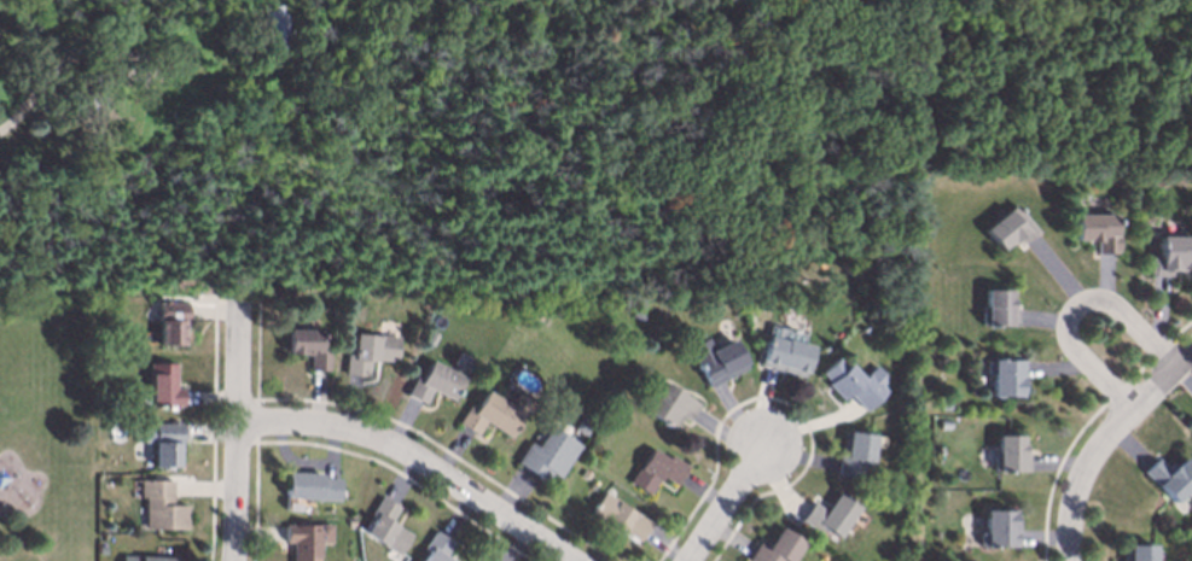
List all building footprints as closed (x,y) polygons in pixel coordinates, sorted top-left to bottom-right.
[(288,47),(286,5),(265,6),(266,48),(288,47)] [(1038,230),(1016,204),(985,230),(1001,250),(1012,241),(1017,248),(1038,230)] [(1076,241),(1096,241),(1096,253),(1118,254),(1118,236),(1115,236),(1115,214),(1076,214),(1076,241)] [(1191,259),(1191,236),(1159,236),(1158,257),(1150,256),(1149,276),(1171,276),(1171,269),(1191,269),(1191,259)] [(1012,290),(986,289),(986,326),(1017,326),(1017,308),(1011,308),(1012,290)] [(158,345),(185,346),(187,302),(160,301),(158,345)] [(812,345),(804,344),(806,333),(769,327),(762,369),(807,376),(812,345)] [(287,355),(310,355),(309,371),(329,371),(329,349),(320,349),(320,330),(287,330),(287,355)] [(345,375),(369,377),(370,361),(397,362),(399,336),(355,333),(354,354),(346,353),(345,375)] [(735,339),(713,348),(709,338),(690,346),(707,387),(748,370),(735,339)] [(875,365),(861,378),(841,355),(820,374),(843,400),(849,395),(865,411),(886,391),(880,383),(886,377),(875,365)] [(1023,361),(992,360),(992,397),(1022,397),(1023,361)] [(426,404),(431,391),(453,401),(464,376),(430,361),(423,377),(416,374),(406,395),(426,404)] [(149,406),(183,406),(183,388),(176,388),(176,364),(150,363),(149,406)] [(701,402),(663,383),(647,414),(674,428),(680,417),(690,422),(701,402)] [(458,424),(478,435),(485,423),(510,438),(531,401),(516,392),(509,404),(486,390),(476,409),(469,405),(458,424)] [(181,425),(143,423),(142,442),(154,443),(153,468),(179,468),(181,425)] [(517,462),(546,481),(551,474),(559,479),(581,445),(550,426),(537,446),(530,442),(517,462)] [(871,477),(872,434),(846,433),(845,460),(838,459),(837,475),(871,477)] [(1029,471),(1029,453),(1022,453),(1022,435),(997,435),(998,472),(1029,471)] [(678,486),(689,465),(671,455),(669,458),(650,448),(631,484),(651,495),(661,477),(678,486)] [(1175,504),(1191,486),(1191,467),(1182,457),(1170,470),(1156,458),(1142,473),(1175,504)] [(340,500),(341,478),(322,477),(323,474),(286,472),(286,498),(340,500)] [(173,480),(143,480),(142,529),(187,529),(187,506),(173,506),(173,480)] [(812,502),(801,521),(819,532),(822,528),(839,538),(860,505),(838,491),(826,511),(812,502)] [(592,512),(639,543),(652,523),(604,492),(592,512)] [(364,535),(400,555),(412,534),(391,522),(400,506),(382,496),(370,516),(374,518),(364,535)] [(1015,510),(985,510),(985,547),(1015,547),(1015,510)] [(318,543),(331,543),(331,525),(285,525),(285,543),(292,543),(292,560),(319,560),(318,543)] [(747,560),(792,560),(804,542),(780,527),(768,545),(760,540),(747,560)] [(446,555),(454,543),(436,530),(424,548),(429,551),(423,560),(455,560),(446,555)] [(1123,544),(1122,560),(1154,560),(1154,545),(1123,544)]
